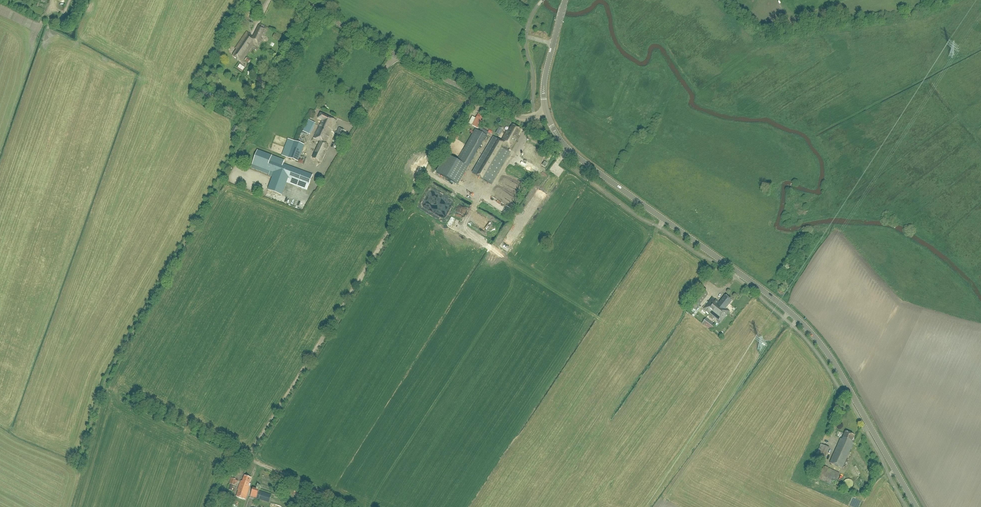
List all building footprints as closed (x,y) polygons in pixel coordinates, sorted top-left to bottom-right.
[(254,45),(259,47),(262,40),(260,39),(262,36),(264,37),(268,28),(260,24),(252,41),(249,39),(251,35),(247,32),(236,49),(237,50),(233,56),(242,63),(254,45)] [(322,120),(314,138),(320,142),(313,159),(321,162),(325,154),(323,153),(324,150),(326,150),(328,147),(327,144),(326,144),(336,121),(320,113),(318,119),(322,120)] [(484,117),(478,114),(477,117),(476,119),(472,126),(478,129),(482,120),(484,117)] [(314,124),(309,121),(303,132),(309,135),(314,124)] [(501,141),(494,137),(473,173),(492,185),(510,153),(508,152),(509,150),(511,151),(519,137),(518,136),(521,130),(512,125),(509,132),(507,131),(501,141)] [(339,129),(333,141),(340,144),(345,132),(339,129)] [(487,136),(475,129),(457,160),(446,153),(436,171),(458,184),(468,167),(487,136)] [(304,145),(295,142),(289,158),(298,162),(304,145)] [(284,161),(258,151),(251,168),(270,175),(269,176),(273,177),(268,190),(282,195),(286,183),(307,191),(313,175),(283,164),(284,161)] [(702,289),(689,305),(695,310),(708,294),(702,289)] [(712,298),(703,309),(721,323),(729,312),(726,309),(732,301),(725,296),(719,304),(712,298)] [(706,319),(702,323),(711,330),(714,325),(706,319)] [(830,463),(842,469),(853,443),(852,442),(854,436),(845,432),(842,440),(840,439),(830,463)] [(821,445),(813,462),(821,465),(829,448),(821,445)] [(823,468),(818,479),(830,485),(832,481),(836,482),(839,473),(825,467),(823,468)] [(238,490),(238,491),(236,497),(245,500),(250,487),(248,487),(251,478),(244,476),(242,481),(241,481),(238,490)] [(250,496),(256,499),(259,490),(253,488),(250,496)]
